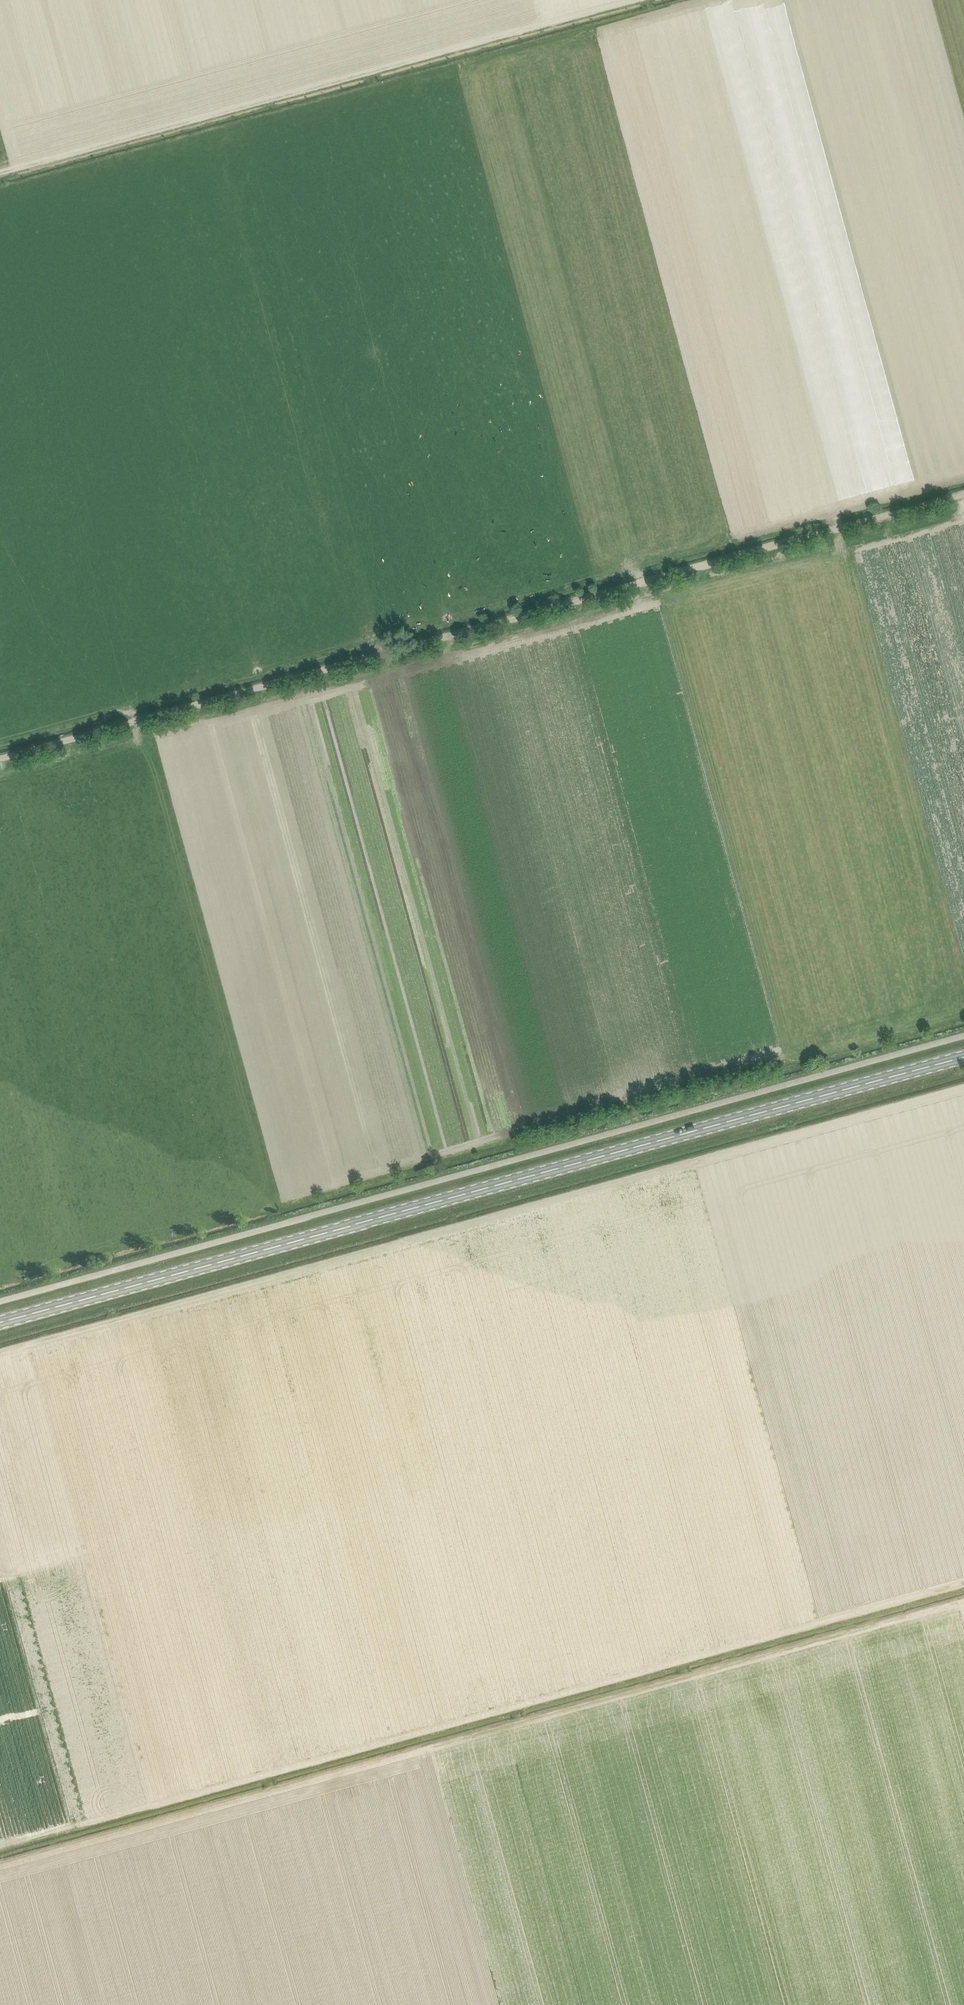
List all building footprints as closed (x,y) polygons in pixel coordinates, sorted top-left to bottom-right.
[(517,623),(516,613),(507,613),(507,623),(517,623)] [(12,758),(11,751),(0,753),(0,761),(12,758)]
